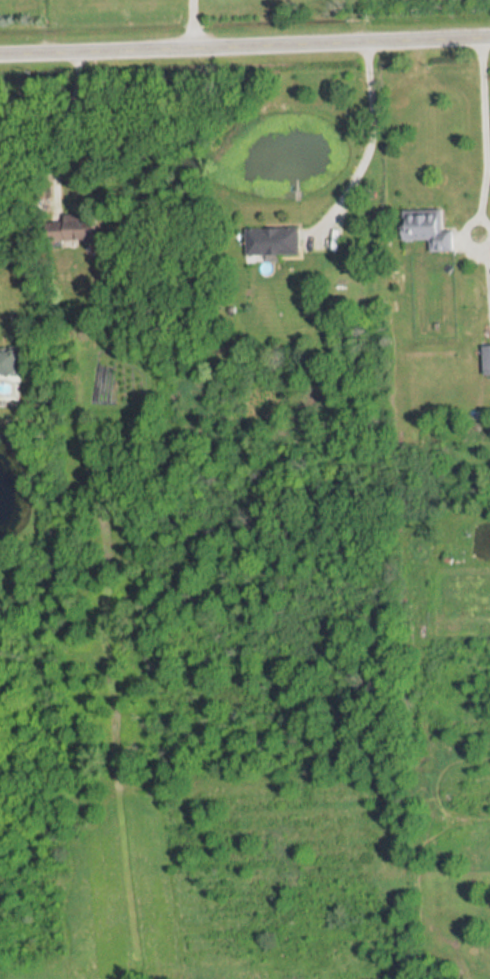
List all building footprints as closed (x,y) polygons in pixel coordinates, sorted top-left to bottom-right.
[(454,252),(454,231),(444,232),(443,210),(404,211),(405,241),(432,240),(432,252),(454,252)] [(64,224),(50,224),(50,241),(99,241),(99,214),(64,214),(64,224)] [(247,227),(247,256),(300,256),(300,227),(247,227)] [(20,351),(0,352),(0,374),(21,374),(20,351)]
